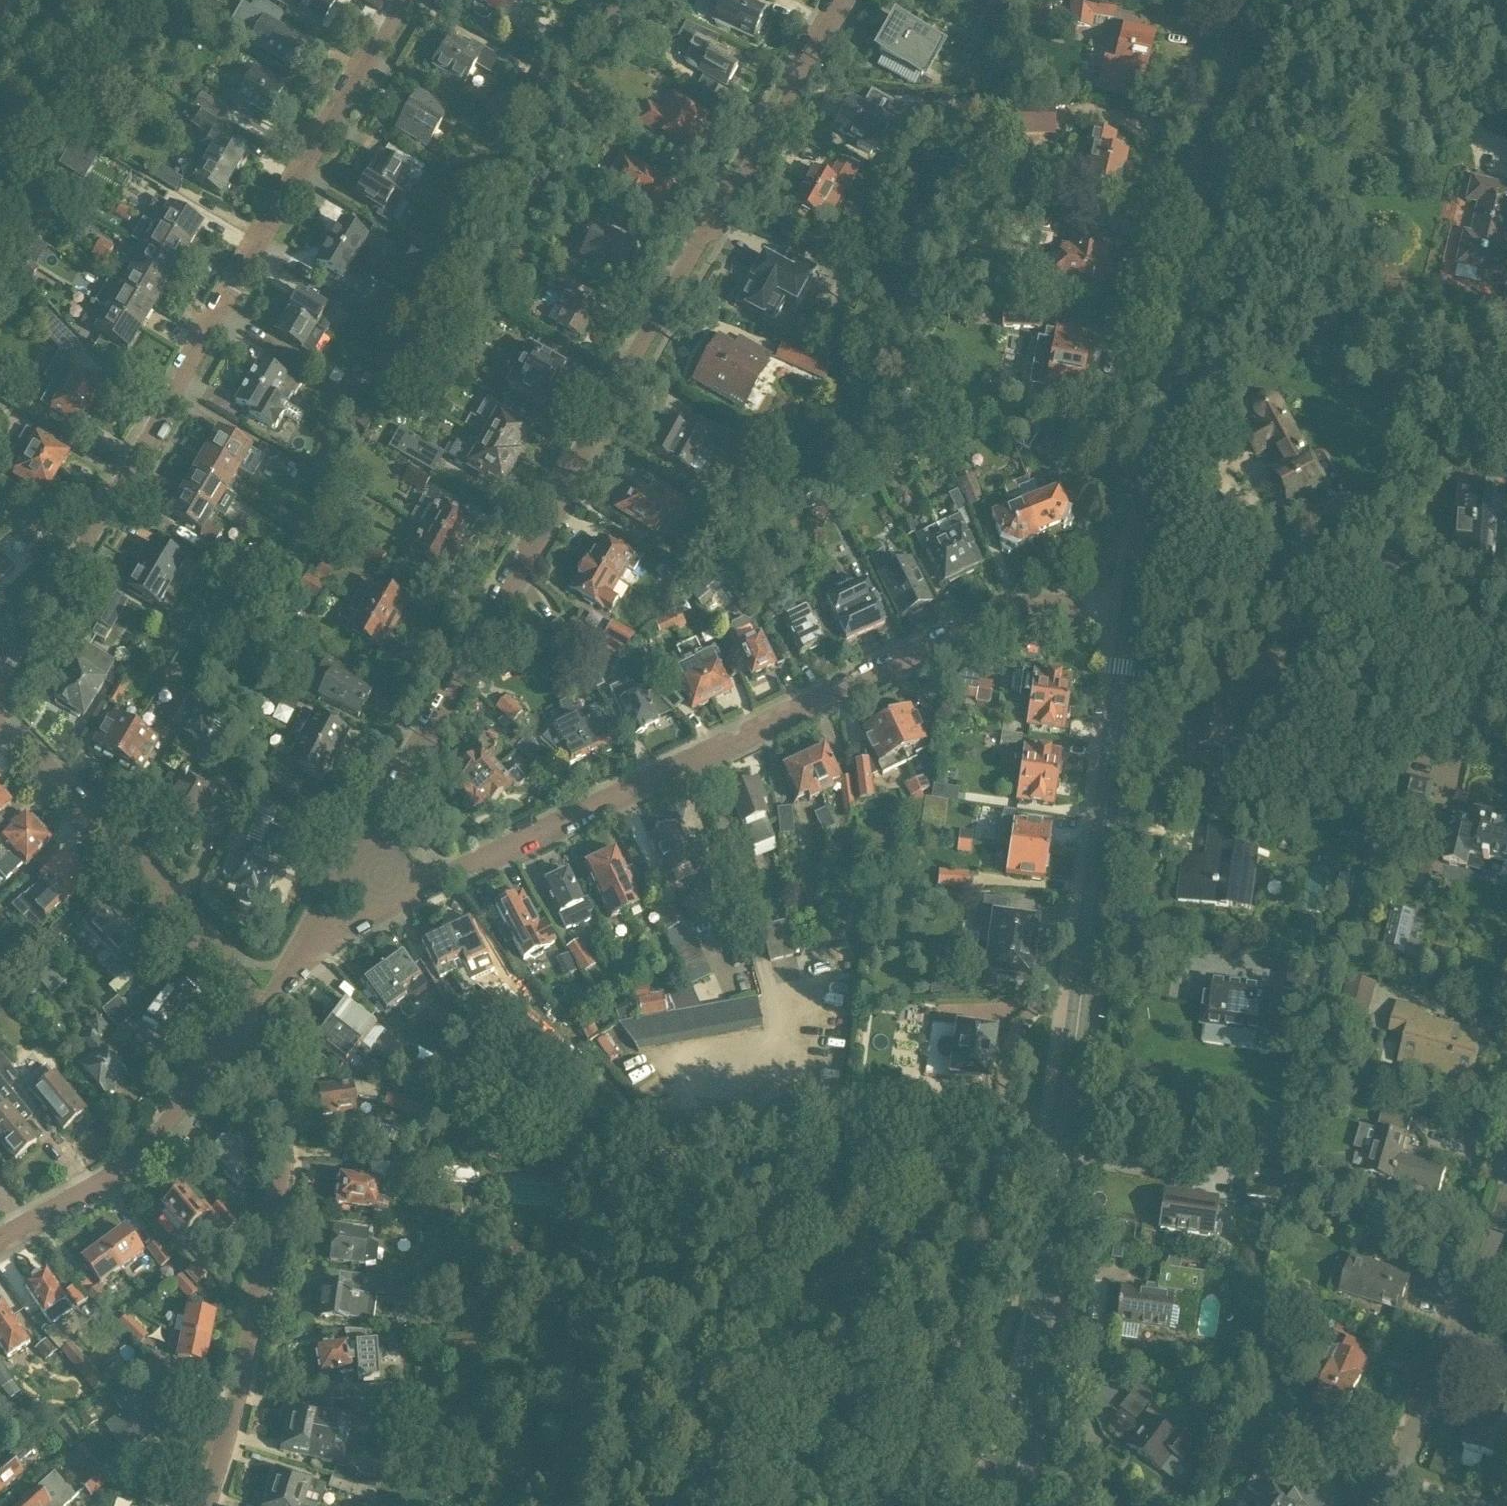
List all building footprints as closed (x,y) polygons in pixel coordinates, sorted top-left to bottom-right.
[(8,0),(0,0),(0,9),(3,11),(8,0)] [(336,0),(275,0),(320,26),(336,0)] [(473,7),(472,12),(474,16),(482,21),(487,20),(491,17),(493,13),(505,20),(516,0),(473,0),(472,1),(475,3),(473,7)] [(765,20),(763,18),(766,12),(739,0),(715,0),(721,3),(713,22),(717,24),(715,26),(729,32),(730,30),(753,40),(755,34),(758,36),(765,20)] [(1049,23),(1051,2),(1028,0),(1026,22),(1049,23)] [(1116,7),(1094,4),(1094,1),(1083,0),(1070,0),(1067,26),(1093,29),(1095,19),(1115,21),(1116,7)] [(295,71),(310,44),(264,17),(248,44),(295,71)] [(879,53),(902,66),(921,76),(939,44),(896,21),(879,53)] [(54,39),(58,31),(45,23),(40,31),(54,39)] [(727,87),(740,64),(713,48),(719,37),(688,23),(679,37),(693,45),(691,50),(691,51),(687,58),(686,59),(686,60),(686,61),(686,63),(686,64),(687,65),(688,66),(699,73),(700,71),(727,87)] [(1123,89),(1125,79),(1142,84),(1155,34),(1124,27),(1115,62),(1105,60),(1099,83),(1123,89)] [(49,47),(54,39),(40,31),(36,39),(49,47)] [(468,50),(450,39),(434,67),(463,85),(476,64),(487,71),(495,59),(482,51),(471,44),(468,50)] [(255,70),(242,90),(237,87),(229,100),(247,111),(251,105),(269,115),(276,102),(281,104),(288,92),(284,89),(285,88),(255,70)] [(547,102),(561,81),(544,70),(531,91),(547,102)] [(97,86),(92,95),(105,103),(110,94),(97,86)] [(417,94),(397,129),(426,146),(446,111),(417,94)] [(707,114),(670,94),(662,109),(660,108),(658,111),(648,105),(638,122),(654,131),(655,130),(678,143),(679,140),(692,148),(704,127),(701,125),(707,114)] [(933,95),(932,109),(948,110),(949,96),(933,95)] [(223,124),(230,112),(202,96),(194,108),(223,124)] [(871,111),(852,100),(834,130),(859,144),(856,148),(870,156),(873,152),(874,153),(891,124),(919,127),(921,107),(895,105),(879,96),(871,111)] [(64,100),(56,111),(68,120),(76,108),(64,100)] [(1047,110),(995,110),(995,134),(1047,134),(1047,110)] [(232,175),(245,154),(221,140),(228,128),(198,111),(190,125),(207,135),(201,145),(211,151),(206,160),(232,175)] [(59,120),(53,129),(59,133),(66,124),(59,120)] [(53,147),(59,137),(49,131),(43,141),(53,147)] [(1119,186),(1126,154),(1111,151),(1114,136),(1092,131),(1088,147),(1094,149),(1087,180),(1119,186)] [(75,138),(59,165),(84,179),(100,152),(75,138)] [(404,197),(410,187),(416,177),(407,172),(407,171),(380,155),(368,176),(404,197)] [(657,211),(671,185),(620,157),(613,170),(616,171),(608,184),(623,193),(622,196),(639,205),(640,202),(657,211)] [(232,175),(206,160),(200,170),(191,165),(185,175),(194,180),(193,181),(220,197),(232,175)] [(834,170),(829,178),(813,169),(795,202),(818,215),(824,205),(834,211),(859,166),(849,162),(842,174),(834,170)] [(176,192),(183,180),(161,166),(154,178),(176,192)] [(480,171),(473,183),(482,189),(490,177),(480,171)] [(389,224),(399,208),(404,197),(368,176),(356,198),(380,212),(377,217),(389,224)] [(1506,243),(1506,189),(1474,181),(1470,201),(1481,203),(1479,211),(1484,212),(1480,230),(1475,229),(1473,236),(1467,235),(1460,265),(1482,270),(1480,279),(1503,285),(1506,269),(1506,244),(1506,243)] [(41,188),(29,209),(42,217),(55,196),(41,188)] [(157,228),(189,247),(201,225),(156,199),(151,208),(156,212),(149,223),(157,228)] [(129,222),(134,213),(114,201),(109,211),(129,222)] [(1051,229),(1051,212),(1011,211),(1011,228),(1051,229)] [(13,230),(0,223),(0,236),(7,240),(13,230)] [(341,224),(328,245),(372,271),(386,246),(352,226),(350,230),(341,224)] [(616,276),(632,248),(589,224),(582,236),(591,241),(582,257),(616,276)] [(177,267),(189,247),(157,228),(145,249),(177,267)] [(1103,253),(1106,236),(1077,230),(1073,248),(1062,246),(1055,281),(1087,287),(1087,285),(1099,287),(1106,254),(1103,253)] [(109,256),(114,247),(101,240),(96,248),(109,256)] [(125,265),(133,270),(164,288),(177,267),(145,249),(137,244),(125,265)] [(372,271),(328,245),(316,266),(325,272),(323,275),(357,295),(372,271)] [(105,264),(109,256),(96,248),(92,256),(105,264)] [(28,286),(39,270),(11,253),(5,264),(28,286)] [(753,278),(752,277),(738,303),(774,323),(775,322),(774,322),(784,304),(795,310),(796,309),(793,307),(807,281),(806,281),(813,269),(791,257),(784,269),(764,258),(753,278)] [(583,280),(549,261),(543,272),(570,287),(558,308),(565,312),(557,326),(581,339),(597,311),(573,298),(583,280)] [(152,309),(164,288),(133,270),(121,291),(152,309)] [(95,303),(109,311),(140,329),(152,309),(121,291),(107,283),(95,303)] [(300,293),(288,313),(324,335),(341,305),(322,293),(316,302),(300,293)] [(1042,330),(1043,308),(1003,305),(1001,327),(1042,330)] [(140,329),(109,311),(102,322),(89,314),(83,324),(128,350),(140,329)] [(324,335),(288,313),(275,335),(301,351),(302,349),(312,355),(317,345),(324,335)] [(83,347),(55,320),(42,333),(66,356),(71,357),(83,347)] [(418,332),(410,327),(405,336),(413,341),(418,332)] [(1039,340),(1034,368),(1049,371),(1047,379),(1045,390),(1064,393),(1067,381),(1081,384),(1088,349),(1082,347),(1085,334),(1057,329),(1056,333),(1046,331),(1044,341),(1039,340)] [(410,345),(393,335),(377,361),(394,371),(410,345)] [(824,381),(831,364),(783,342),(775,359),(824,381)] [(731,356),(714,346),(694,380),(744,408),(769,366),(736,347),(731,356)] [(565,369),(539,353),(529,348),(522,360),(516,357),(508,370),(513,373),(507,384),(544,406),(565,369)] [(44,379),(52,384),(58,387),(63,390),(93,407),(104,389),(88,380),(89,377),(56,358),(44,379)] [(329,381),(336,370),(316,358),(309,369),(329,381)] [(269,367),(259,361),(247,382),(286,405),(291,394),(294,396),(302,381),(271,363),(269,367)] [(275,432),(285,414),(281,412),(286,405),(247,382),(235,404),(244,409),(242,413),(275,432)] [(68,415),(84,424),(93,407),(63,390),(58,387),(52,384),(41,404),(52,410),(52,411),(66,419),(68,415)] [(1262,426),(1246,435),(1256,454),(1272,445),(1279,457),(1280,456),(1286,467),(1273,475),(1291,509),(1306,501),(1310,508),(1311,508),(1312,509),(1312,510),(1313,510),(1314,511),(1315,511),(1316,511),(1317,512),(1318,512),(1319,512),(1320,512),(1321,512),(1322,511),(1323,511),(1343,500),(1344,499),(1345,498),(1346,498),(1346,497),(1346,496),(1347,496),(1347,495),(1347,494),(1348,493),(1348,492),(1348,491),(1348,490),(1348,489),(1347,488),(1331,457),(1330,456),(1329,455),(1328,454),(1327,454),(1326,453),(1325,452),(1324,452),(1323,452),(1322,452),(1321,452),(1320,452),(1319,452),(1318,452),(1317,452),(1309,457),(1282,407),(1281,406),(1280,404),(1279,403),(1279,402),(1278,401),(1277,400),(1276,399),(1275,399),(1273,398),(1272,397),(1270,397),(1269,397),(1268,397),(1267,397),(1266,397),(1265,398),(1264,398),(1263,398),(1262,399),(1260,400),(1259,401),(1258,402),(1257,404),(1256,405),(1255,407),(1255,409),(1255,410),(1255,412),(1255,413),(1255,414),(1256,415),(1257,418),(1258,419),(1262,426)] [(501,409),(486,400),(476,417),(482,421),(481,423),(471,417),(465,426),(485,437),(515,453),(528,431),(518,425),(525,413),(506,402),(501,409)] [(365,429),(375,412),(359,403),(350,419),(365,429)] [(718,437),(685,419),(680,427),(667,420),(650,449),(671,461),(672,461),(688,470),(703,444),(748,469),(759,449),(722,428),(718,437)] [(1023,421),(1008,426),(1012,442),(1030,451),(1041,431),(1023,421)] [(66,455),(51,446),(53,443),(39,434),(38,435),(27,428),(15,449),(56,473),(66,455)] [(433,474),(444,454),(400,429),(389,449),(433,474)] [(368,440),(372,433),(367,430),(363,437),(368,440)] [(262,445),(257,453),(218,431),(206,452),(237,470),(244,459),(258,467),(263,458),(268,461),(277,458),(279,455),(262,445)] [(515,453),(485,437),(478,451),(469,446),(468,449),(457,443),(449,456),(457,461),(457,462),(468,468),(467,470),(488,482),(490,478),(501,484),(509,471),(513,469),(516,462),(517,457),(518,455),(515,453)] [(928,459),(943,453),(938,440),(923,446),(928,459)] [(15,476),(29,485),(31,481),(46,490),(56,473),(15,449),(3,469),(15,476)] [(193,473),(225,491),(237,470),(206,452),(193,473)] [(337,480),(344,466),(331,459),(324,473),(337,480)] [(422,492),(430,478),(410,468),(402,482),(422,492)] [(835,468),(824,474),(831,488),(842,483),(835,468)] [(349,480),(360,487),(367,476),(356,469),(349,480)] [(193,473),(181,494),(213,512),(221,516),(225,508),(218,504),(225,491),(193,473)] [(982,502),(972,476),(956,482),(961,495),(963,495),(968,508),(982,502)] [(801,499),(811,494),(804,480),(794,485),(801,499)] [(1008,500),(1020,496),(1014,483),(1003,487),(1008,500)] [(645,493),(633,485),(627,495),(625,494),(617,507),(655,531),(667,511),(683,521),(692,507),(662,489),(657,497),(647,491),(645,493)] [(1501,522),(1503,502),(1494,502),(1495,489),(1462,487),(1457,558),(1472,560),(1472,567),(1493,568),(1494,559),(1489,559),(1492,522),(1501,522)] [(1062,528),(1069,525),(1072,518),(1069,511),(1065,509),(1057,491),(1023,505),(1036,536),(1059,527),(1062,528)] [(948,496),(957,514),(966,510),(957,492),(948,496)] [(214,541),(220,532),(206,524),(213,512),(181,494),(169,515),(214,541)] [(438,508),(427,502),(423,499),(411,520),(425,529),(426,528),(459,547),(473,523),(440,504),(438,508)] [(28,523),(34,513),(9,500),(4,510),(28,523)] [(813,501),(806,504),(809,510),(816,507),(813,501)] [(1008,555),(1015,553),(1017,548),(1037,540),(1036,536),(1023,505),(991,518),(1002,543),(1000,548),(1002,553),(1008,555)] [(309,536),(316,522),(306,516),(298,530),(309,536)] [(965,530),(959,517),(950,521),(949,519),(937,525),(943,539),(961,577),(974,571),(973,569),(980,566),(963,531),(965,530)] [(910,522),(900,527),(905,539),(915,534),(910,522)] [(961,577),(943,539),(937,525),(923,532),(924,534),(915,538),(922,551),(924,550),(941,584),(948,581),(949,583),(961,577)] [(463,550),(459,547),(426,528),(425,529),(417,543),(411,539),(401,556),(427,570),(429,567),(443,575),(449,564),(454,566),(463,550)] [(587,560),(586,563),(618,581),(626,568),(633,572),(638,562),(631,558),(619,550),(618,552),(598,541),(592,551),(589,552),(586,556),(587,560)] [(179,589),(185,579),(177,574),(184,562),(153,543),(140,566),(179,589)] [(228,570),(235,558),(213,545),(206,556),(228,570)] [(379,568),(387,554),(371,546),(363,560),(379,568)] [(735,587),(751,577),(734,552),(718,562),(735,587)] [(894,568),(889,566),(882,552),(871,558),(901,617),(909,613),(913,615),(922,611),(922,606),(930,602),(908,560),(894,568)] [(10,563),(3,556),(0,559),(0,573),(10,563)] [(294,558),(290,565),(301,572),(305,565),(294,558)] [(216,581),(221,571),(201,560),(195,570),(216,581)] [(324,587),(335,569),(323,562),(313,578),(307,575),(307,576),(324,587)] [(586,563),(584,565),(581,566),(579,567),(577,573),(578,575),(569,590),(602,609),(609,613),(617,600),(609,595),(618,581),(586,563)] [(681,590),(689,577),(668,564),(660,577),(681,590)] [(173,600),(179,589),(140,566),(126,588),(157,606),(164,595),(173,600)] [(687,591),(701,607),(711,598),(708,594),(725,580),(715,568),(687,591)] [(263,572),(255,588),(280,601),(289,586),(263,572)] [(324,587),(307,576),(297,592),(299,593),(294,603),(306,611),(312,601),(314,602),(323,586),(324,587)] [(872,599),(864,582),(844,592),(866,635),(885,625),(879,614),(883,613),(875,598),(872,599)] [(406,604),(374,586),(368,597),(361,593),(356,594),(351,603),(393,627),(406,604)] [(105,642),(126,602),(104,590),(88,619),(98,624),(92,635),(105,642)] [(866,635),(844,592),(825,601),(833,618),(830,619),(838,634),(841,633),(846,644),(866,635)] [(769,624),(780,619),(769,594),(758,599),(769,624)] [(379,651),(393,627),(351,603),(353,605),(349,611),(357,616),(348,633),(379,651)] [(686,624),(680,608),(671,612),(677,628),(686,624)] [(800,656),(824,644),(807,609),(783,621),(800,656)] [(188,634),(194,624),(172,612),(167,623),(188,634)] [(536,638),(546,630),(536,616),(525,624),(536,638)] [(290,636),(296,625),(282,617),(276,628),(290,636)] [(749,623),(745,619),(732,625),(731,632),(729,632),(751,679),(753,678),(757,682),(764,679),(764,673),(774,668),(752,621),(749,623)] [(578,666),(589,658),(559,620),(549,628),(578,666)] [(626,650),(633,637),(613,624),(605,638),(626,650)] [(700,653),(694,641),(684,645),(710,700),(731,691),(718,662),(721,661),(714,647),(700,653)] [(710,700),(684,645),(677,648),(683,661),(669,667),(675,681),(678,680),(691,709),(710,700)] [(67,711),(100,655),(87,647),(77,665),(75,664),(57,702),(55,704),(67,711)] [(82,717),(104,681),(102,680),(113,662),(100,655),(67,711),(78,718),(79,716),(82,717)] [(358,718),(371,693),(345,680),(351,669),(327,657),(316,678),(326,683),(319,697),(358,718)] [(962,666),(962,671),(949,669),(946,687),(965,690),(991,695),(993,684),(979,682),(981,669),(962,666)] [(1070,700),(1072,691),(1069,691),(1071,676),(1024,670),(1020,698),(1031,699),(1067,704),(1068,700),(1070,700)] [(272,673),(268,680),(277,684),(281,678),(272,673)] [(640,693),(632,686),(631,683),(620,689),(618,686),(608,691),(621,717),(624,715),(635,737),(644,732),(643,731),(658,724),(643,692),(640,693)] [(295,712),(301,698),(273,686),(267,698),(282,704),(281,707),(295,712)] [(116,707),(124,694),(115,688),(107,702),(116,707)] [(179,731),(195,705),(194,704),(198,698),(183,689),(163,722),(179,731)] [(990,703),(991,695),(965,690),(963,699),(990,703)] [(998,706),(1006,707),(1007,697),(1000,696),(998,706)] [(513,723),(523,712),(505,697),(496,707),(513,723)] [(1068,718),(1069,708),(1067,708),(1067,704),(1031,699),(1027,726),(1063,732),(1065,717),(1068,718)] [(566,721),(545,731),(551,744),(558,741),(570,766),(593,755),(572,711),(573,711),(568,701),(559,706),(566,721)] [(202,745),(218,719),(195,705),(179,731),(202,745)] [(617,743),(598,706),(582,714),(579,708),(573,711),(572,711),(593,755),(617,743)] [(927,742),(911,709),(898,715),(897,713),(885,719),(906,765),(912,762),(914,757),(927,751),(923,744),(927,742)] [(334,758),(347,735),(303,711),(297,722),(298,723),(291,735),(302,741),(334,758)] [(117,759),(135,728),(112,715),(94,746),(117,759)] [(853,765),(857,792),(858,801),(874,799),(871,776),(880,772),(883,776),(906,765),(885,719),(873,724),(874,727),(862,733),(872,754),(866,757),(867,763),(853,765)] [(140,773),(158,742),(135,728),(117,759),(140,773)] [(459,797),(461,798),(496,766),(487,755),(495,748),(495,747),(501,742),(491,731),(485,736),(485,735),(478,741),(478,748),(480,749),(462,765),(449,785),(451,787),(451,789),(451,791),(451,793),(452,794),(454,795),(455,796),(457,797),(459,797)] [(1021,747),(1022,736),(1002,734),(1000,744),(1021,747)] [(334,758),(302,741),(291,735),(284,749),(283,748),(277,759),(321,782),(334,758)] [(531,762),(542,751),(526,737),(516,748),(531,762)] [(203,746),(197,755),(208,762),(213,752),(203,746)] [(1060,775),(1062,766),(1059,765),(1061,751),(1025,746),(1021,775),(1057,780),(1057,775),(1060,775)] [(829,786),(841,780),(826,749),(804,760),(820,796),(832,790),(829,786)] [(809,801),(820,796),(804,760),(781,771),(796,802),(807,797),(809,801)] [(506,777),(496,766),(461,798),(463,800),(462,802),(462,804),(462,805),(463,807),(465,808),(467,809),(469,810),(471,810),(473,812),(494,801),(512,785),(513,786),(519,788),(525,782),(526,780),(531,776),(521,765),(515,770),(515,769),(506,777)] [(181,774),(179,778),(170,773),(159,792),(169,798),(163,807),(195,826),(198,821),(219,834),(234,809),(212,796),(214,794),(186,778),(187,777),(181,774)] [(1058,792),(1059,783),(1056,783),(1057,780),(1021,775),(1017,801),(1053,806),(1055,792),(1058,792)] [(923,803),(925,802),(920,793),(930,788),(925,776),(913,782),(923,803)] [(1407,777),(1402,798),(1429,804),(1434,783),(1407,777)] [(846,822),(853,818),(856,817),(851,781),(841,786),(846,822)] [(915,806),(923,803),(913,782),(905,785),(915,806)] [(751,850),(775,840),(760,804),(765,802),(757,783),(729,794),(751,850)] [(956,803),(958,789),(933,786),(931,800),(945,802),(947,802),(956,803)] [(11,804),(0,792),(0,814),(11,804)] [(926,799),(921,831),(943,834),(947,802),(945,802),(931,800),(926,799)] [(780,835),(793,834),(790,809),(778,811),(780,835)] [(823,833),(835,827),(826,809),(814,815),(823,833)] [(1431,849),(1447,853),(1444,863),(1467,869),(1470,858),(1485,861),(1485,863),(1490,864),(1491,863),(1505,866),(1506,866),(1506,821),(1493,818),(1480,814),(1476,813),(1474,823),(1455,819),(1452,829),(1437,826),(1435,833),(1431,849)] [(38,828),(25,815),(0,839),(0,840),(3,842),(0,845),(0,865),(38,828)] [(1050,850),(1051,840),(1048,840),(1050,826),(1002,819),(998,846),(1010,848),(1047,854),(1047,850),(1050,850)] [(321,835),(333,841),(338,829),(327,824),(321,835)] [(687,848),(677,825),(650,837),(667,876),(695,863),(698,871),(710,865),(700,843),(687,848)] [(1249,895),(1256,849),(1240,847),(1241,842),(1237,841),(1238,831),(1212,827),(1205,880),(1182,877),(1179,900),(1228,907),(1230,892),(1249,895)] [(51,841),(38,828),(0,865),(0,870),(8,878),(23,863),(26,866),(51,841)] [(287,860),(296,838),(269,828),(261,849),(252,845),(246,859),(242,858),(240,863),(231,860),(224,877),(233,881),(231,884),(249,891),(247,896),(247,900),(249,903),(256,906),(260,905),(263,903),(265,897),(266,898),(276,871),(263,866),(269,853),(287,860)] [(960,831),(958,842),(971,844),(973,833),(960,831)] [(970,854),(971,844),(958,842),(957,853),(970,854)] [(1048,867),(1049,858),(1046,857),(1047,854),(1010,848),(1006,876),(1043,881),(1045,867),(1048,867)] [(615,851),(601,858),(626,911),(626,912),(636,908),(629,892),(640,887),(632,869),(625,873),(615,851)] [(34,905),(75,867),(63,854),(37,878),(40,881),(25,896),(34,905)] [(601,858),(584,866),(601,901),(602,900),(611,919),(626,912),(626,911),(601,858)] [(63,904),(88,880),(75,867),(34,905),(45,917),(61,902),(63,904)] [(940,871),(939,886),(968,888),(969,872),(940,871)] [(556,879),(544,885),(566,931),(573,928),(573,929),(591,921),(588,914),(593,912),(588,900),(582,902),(568,873),(564,875),(561,873),(556,876),(556,879)] [(522,894),(496,908),(507,929),(499,932),(505,944),(513,940),(514,944),(523,960),(537,953),(549,947),(555,943),(545,923),(539,926),(522,894)] [(993,925),(990,944),(1034,950),(1038,921),(1006,917),(1008,901),(984,898),(980,923),(993,925)] [(101,946),(128,921),(109,901),(82,927),(101,946)] [(689,986),(711,976),(686,924),(689,922),(679,901),(654,912),(688,982),(689,986)] [(1393,910),(1383,951),(1404,956),(1414,915),(1393,910)] [(58,940),(79,920),(70,911),(49,931),(58,940)] [(488,957),(469,918),(446,930),(460,960),(461,960),(467,957),(471,965),(488,957)] [(147,940),(128,921),(101,946),(118,964),(108,974),(116,982),(127,971),(136,963),(130,957),(147,940)] [(771,962),(793,956),(785,923),(762,929),(771,962)] [(460,960),(446,930),(422,941),(440,980),(456,972),(458,977),(455,978),(462,993),(476,986),(471,982),(461,960),(460,960)] [(579,942),(568,949),(582,971),(594,963),(579,942)] [(1030,978),(1034,950),(990,944),(988,963),(975,961),(972,987),(996,990),(998,974),(1030,978)] [(51,995),(66,982),(40,952),(28,963),(32,968),(29,971),(51,995)] [(412,996),(427,986),(402,952),(381,967),(401,994),(401,993),(407,989),(412,996)] [(645,975),(653,969),(642,956),(635,963),(645,975)] [(1331,966),(1288,959),(1284,989),(1327,996),(1331,966)] [(401,994),(381,967),(360,982),(386,1016),(398,1007),(401,1010),(402,1016),(408,1019),(409,1022),(418,1016),(401,993),(401,994)] [(136,981),(127,971),(116,982),(108,988),(117,998),(136,981)] [(165,1038),(189,1006),(185,1003),(193,992),(171,975),(154,998),(157,1001),(142,1021),(165,1038)] [(1368,1020),(1377,984),(1349,976),(1339,1013),(1368,1020)] [(1207,980),(1201,1023),(1205,1024),(1264,1032),(1268,1033),(1274,989),(1247,985),(1248,981),(1227,978),(1226,982),(1207,980)] [(648,989),(636,991),(640,1014),(641,1020),(677,1014),(669,998),(668,995),(650,998),(648,989)] [(692,990),(669,998),(677,1014),(700,1009),(699,1005),(692,990)] [(117,1030),(133,1016),(118,998),(102,1011),(117,1030)] [(641,1020),(619,1024),(639,1052),(762,1030),(756,999),(700,1009),(677,1014),(641,1020)] [(393,1062),(397,1053),(374,1043),(367,1038),(377,1025),(344,1000),(329,1020),(355,1040),(372,1053),(393,1062)] [(1473,1072),(1483,1035),(1422,1019),(1424,1011),(1399,1004),(1393,1026),(1409,1030),(1401,1062),(1450,1075),(1452,1066),(1473,1072)] [(620,1021),(633,1015),(628,1005),(615,1010),(620,1021)] [(105,1096),(127,1078),(94,1039),(107,1028),(96,1015),(86,1024),(94,1034),(85,1041),(95,1053),(80,1065),(105,1096)] [(372,1053),(355,1040),(329,1020),(312,1041),(346,1067),(357,1052),(367,1060),(372,1053)] [(588,1041),(598,1034),(588,1020),(578,1027),(588,1041)] [(938,1047),(937,1054),(939,1058),(941,1061),(952,1062),(950,1077),(990,1083),(997,1033),(956,1028),(954,1043),(945,1042),(941,1043),(938,1047)] [(9,1088),(19,1079),(0,1057),(0,1078),(9,1088)] [(46,1067),(25,1085),(33,1094),(62,1131),(74,1122),(75,1124),(82,1118),(81,1116),(84,1113),(54,1077),(46,1067)] [(9,1088),(0,1078),(0,1143),(15,1160),(18,1158),(19,1159),(26,1154),(25,1152),(36,1143),(7,1109),(18,1100),(8,1089),(9,1088)] [(383,1101),(381,1088),(351,1084),(351,1083),(318,1088),(322,1116),(338,1114),(339,1117),(357,1114),(354,1098),(383,1101)] [(443,1127),(449,1111),(389,1091),(384,1106),(443,1127)] [(545,1123),(547,1117),(525,1108),(522,1114),(545,1123)] [(1378,1130),(1362,1125),(1354,1149),(1371,1154),(1366,1171),(1395,1180),(1396,1178),(1441,1191),(1447,1169),(1402,1156),(1413,1119),(1384,1110),(1378,1130)] [(531,1137),(527,1149),(539,1153),(543,1141),(531,1137)] [(242,1184),(245,1171),(241,1141),(230,1140),(220,1139),(207,1157),(231,1184),(234,1182),(238,1187),(242,1184)] [(1271,1149),(1268,1165),(1289,1168),(1291,1152),(1271,1149)] [(423,1155),(413,1155),(413,1163),(423,1163),(423,1155)] [(479,1169),(419,1166),(418,1184),(478,1187),(479,1169)] [(1281,1200),(1283,1181),(1284,1173),(1278,1172),(1262,1171),(1250,1169),(1246,1196),(1281,1200)] [(354,1177),(341,1175),(337,1205),(374,1211),(374,1210),(382,1211),(387,1208),(388,1200),(384,1195),(376,1194),(378,1180),(370,1179),(371,1175),(354,1173),(354,1177)] [(221,1192),(228,1186),(222,1179),(215,1185),(221,1192)] [(197,1208),(183,1189),(161,1206),(166,1212),(162,1215),(177,1233),(181,1230),(185,1235),(204,1219),(220,1239),(228,1233),(203,1203),(197,1208)] [(1212,1237),(1217,1199),(1165,1193),(1160,1230),(1212,1237)] [(1293,1225),(1296,1215),(1284,1212),(1282,1222),(1293,1225)] [(121,1269),(141,1253),(124,1229),(103,1245),(121,1269)] [(366,1239),(367,1233),(334,1229),(330,1261),(363,1265),(375,1263),(377,1244),(366,1239)] [(161,1268),(171,1261),(157,1242),(147,1249),(161,1268)] [(100,1284),(121,1269),(103,1245),(82,1260),(100,1284)] [(1123,1253),(1112,1252),(1111,1259),(1122,1261),(1123,1253)] [(1400,1311),(1411,1277),(1354,1258),(1343,1293),(1400,1311)] [(1207,1266),(1222,1268),(1223,1262),(1208,1260),(1207,1266)] [(196,1287),(208,1276),(196,1264),(185,1274),(196,1287)] [(1121,1291),(1117,1324),(1119,1325),(1117,1341),(1118,1341),(1118,1340),(1136,1343),(1138,1327),(1168,1331),(1168,1330),(1176,1331),(1179,1311),(1181,1295),(1199,1298),(1202,1277),(1170,1272),(1167,1272),(1161,1271),(1158,1289),(1147,1287),(1146,1294),(1121,1291)] [(45,1274),(44,1272),(25,1284),(26,1286),(25,1287),(49,1324),(71,1309),(47,1273),(45,1274)] [(189,1300),(199,1292),(183,1274),(173,1283),(189,1300)] [(388,1295),(390,1284),(390,1281),(339,1274),(338,1286),(324,1284),(319,1318),(346,1321),(347,1320),(364,1322),(368,1297),(366,1297),(367,1292),(388,1295)] [(210,1280),(203,1286),(210,1294),(217,1288),(210,1280)] [(74,1286),(67,1291),(77,1306),(84,1301),(74,1286)] [(97,1306),(106,1296),(96,1287),(87,1297),(97,1306)] [(7,1358),(29,1344),(2,1303),(0,1304),(0,1347),(7,1358)] [(209,1340),(214,1316),(187,1310),(185,1318),(179,1317),(175,1334),(182,1336),(182,1335),(209,1340)] [(134,1341),(144,1332),(127,1315),(118,1325),(134,1341)] [(347,1341),(313,1348),(319,1378),(338,1374),(338,1376),(354,1373),(353,1371),(356,1371),(355,1365),(357,1364),(359,1381),(380,1380),(377,1343),(367,1344),(366,1331),(344,1331),(347,1341)] [(204,1364),(209,1340),(182,1335),(182,1336),(177,1359),(204,1364)] [(1363,1360),(1369,1347),(1345,1337),(1343,1342),(1346,1343),(1342,1351),(1330,1345),(1322,1363),(1327,1366),(1326,1369),(1330,1370),(1316,1401),(1345,1414),(1361,1378),(1360,1377),(1367,1361),(1363,1360)] [(46,1362),(56,1353),(46,1341),(36,1350),(46,1362)] [(94,1390),(104,1383),(75,1346),(65,1354),(94,1390)] [(128,1370),(120,1360),(106,1371),(113,1381),(128,1370)] [(0,1361),(0,1388),(1,1390),(3,1389),(9,1399),(19,1393),(0,1361)] [(126,1452),(151,1433),(139,1418),(165,1398),(154,1384),(165,1376),(154,1362),(142,1369),(147,1375),(114,1401),(124,1413),(106,1427),(126,1452)] [(355,1389),(354,1400),(403,1402),(404,1385),(355,1389)] [(375,1403),(350,1401),(349,1413),(387,1415),(387,1403),(391,1403),(392,1402),(375,1401),(375,1403)] [(1246,1421),(1250,1407),(1240,1404),(1236,1418),(1246,1421)] [(346,1440),(350,1419),(292,1407),(287,1429),(346,1440)] [(1505,1419),(1502,1417),(1503,1415),(1503,1414),(1503,1412),(1502,1411),(1501,1410),(1500,1409),(1498,1409),(1497,1409),(1495,1409),(1494,1410),(1494,1411),(1493,1412),(1489,1423),(1474,1418),(1464,1448),(1505,1462),(1506,1455),(1506,1413),(1505,1419)] [(91,1412),(80,1420),(87,1429),(97,1422),(91,1412)] [(1121,1413),(1111,1425),(1130,1440),(1126,1445),(1159,1470),(1181,1487),(1193,1471),(1186,1466),(1195,1455),(1198,1451),(1177,1434),(1174,1438),(1143,1415),(1136,1424),(1121,1413)] [(74,1428),(61,1440),(71,1452),(84,1441),(74,1428)] [(341,1463),(346,1440),(287,1429),(283,1451),(341,1463)] [(86,1460),(95,1452),(86,1442),(77,1450),(86,1460)] [(33,1451),(27,1443),(9,1459),(8,1458),(0,1466),(0,1492),(21,1474),(15,1466),(33,1451)] [(1226,1450),(1217,1467),(1228,1473),(1237,1456),(1226,1450)] [(1266,1465),(1250,1487),(1265,1498),(1260,1505),(1299,1505),(1283,1494),(1281,1497),(1272,1491),(1282,1477),(1266,1465)] [(355,1484),(358,1474),(336,1467),(332,1477),(355,1484)] [(85,1491),(90,1497),(98,1505),(108,1495),(101,1487),(107,1481),(102,1475),(97,1469),(79,1485),(85,1491)] [(277,1470),(275,1477),(273,1476),(269,1490),(317,1505),(320,1505),(327,1485),(277,1470)] [(54,1474),(36,1490),(36,1489),(17,1505),(65,1505),(75,1497),(54,1474)] [(389,1496),(355,1485),(355,1484),(332,1477),(329,1488),(386,1505),(389,1496)] [(164,1496),(146,1490),(143,1499),(161,1505),(164,1496)] [(269,1490),(264,1504),(266,1504),(265,1505),(317,1505),(269,1490)]
